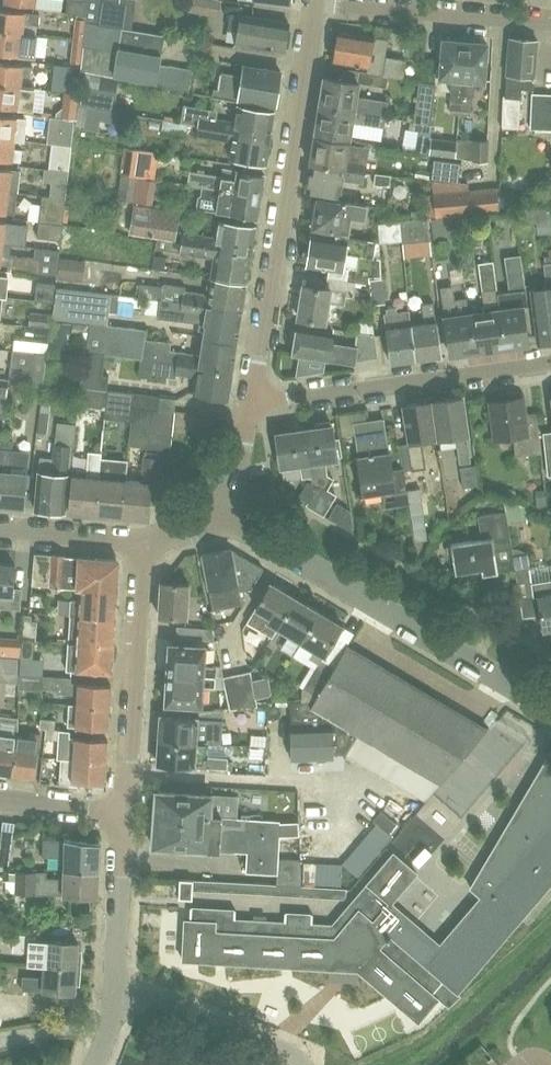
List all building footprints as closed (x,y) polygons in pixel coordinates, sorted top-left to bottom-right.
[(65,12),(75,13),(81,14),(88,15),(89,0),(66,0),(65,12)] [(123,28),(126,7),(103,3),(103,0),(89,0),(88,15),(87,22),(123,28)] [(22,34),(28,34),(29,24),(38,25),(40,14),(0,10),(0,31),(22,34)] [(88,15),(81,14),(75,13),(72,39),(85,41),(87,22),(88,15)] [(289,22),(267,19),(241,15),(241,16),(231,14),(229,29),(239,31),(237,43),(285,50),(289,22)] [(121,34),(123,28),(87,22),(85,41),(82,67),(81,70),(189,88),(193,69),(169,65),(169,66),(159,65),(161,54),(162,54),(162,53),(120,46),(121,34)] [(123,28),(121,34),(120,46),(162,53),(165,35),(123,28)] [(37,35),(28,34),(22,34),(0,31),(0,53),(35,57),(37,35)] [(389,39),(388,39),(339,31),(334,61),(368,67),(367,73),(383,75),(389,39)] [(82,67),(85,41),(72,39),(69,66),(82,67)] [(522,87),(534,88),(538,41),(510,39),(507,74),(505,97),(505,126),(520,127),(521,98),(522,87)] [(461,97),(465,41),(444,40),(441,78),(453,79),(450,110),(459,110),(461,97)] [(472,80),(484,81),(487,43),(465,41),(461,97),(459,110),(469,111),(472,80)] [(20,87),(21,76),(30,77),(31,67),(22,66),(22,64),(0,62),(0,84),(20,87)] [(281,71),(260,68),(245,65),(243,76),(218,72),(215,89),(240,93),(240,99),(276,105),(281,71)] [(68,66),(65,92),(78,94),(81,70),(82,67),(69,66),(68,66)] [(358,96),(360,83),(325,77),(320,105),(374,114),(374,116),(386,118),(389,101),(358,96)] [(432,125),(435,84),(421,81),(415,122),(421,123),(432,125)] [(20,87),(0,84),(0,107),(31,111),(34,88),(20,87)] [(62,118),(75,119),(78,94),(65,92),(62,118)] [(550,129),(550,94),(534,93),(532,128),(550,129)] [(236,122),(217,119),(218,110),(183,105),(181,122),(198,125),(271,137),(275,111),(239,105),(236,122)] [(385,127),(386,118),(374,116),(374,114),(320,105),(316,132),(351,138),(354,122),(385,127)] [(14,139),(23,140),(26,114),(15,113),(15,117),(0,115),(0,137),(14,139)] [(75,119),(62,118),(55,117),(52,143),(72,146),(75,119)] [(187,124),(163,120),(161,134),(185,138),(187,124)] [(421,123),(420,130),(416,152),(430,154),(431,137),(432,125),(421,123)] [(266,164),(271,137),(198,125),(196,136),(233,142),(230,158),(266,164)] [(349,142),(337,140),(315,136),(311,164),(365,172),(367,162),(347,159),(349,142)] [(14,139),(0,137),(0,159),(20,162),(22,150),(13,149),(14,139)] [(454,158),(456,139),(431,137),(430,154),(454,158)] [(456,139),(454,158),(487,164),(488,141),(456,139)] [(68,171),(72,146),(52,143),(49,169),(68,171)] [(125,148),(121,173),(152,178),(156,152),(125,148)] [(441,180),(458,182),(461,163),(435,160),(432,179),(441,180)] [(363,183),(365,172),(311,164),(306,190),(341,196),(343,180),(363,183)] [(261,195),(265,174),(222,167),(221,176),(189,171),(187,184),(204,187),(261,195)] [(20,170),(0,168),(0,190),(8,191),(17,192),(20,170)] [(68,171),(49,169),(44,169),(43,180),(50,181),(49,196),(65,198),(65,194),(68,171)] [(138,177),(122,174),(118,198),(134,201),(138,177)] [(389,188),(391,176),(375,174),(373,186),(389,188)] [(433,194),(436,216),(458,214),(501,210),(498,188),(471,191),(470,183),(431,180),(433,194)] [(200,208),(258,217),(261,195),(204,187),(203,197),(199,198),(198,206),(200,208)] [(499,192),(501,210),(524,209),(526,208),(526,201),(526,196),(521,196),(521,195),(521,191),(513,191),(513,190),(498,189),(499,192)] [(8,191),(0,190),(0,212),(6,213),(6,212),(14,213),(16,203),(17,192),(8,191)] [(427,217),(436,216),(433,194),(425,195),(427,217)] [(65,198),(49,196),(40,195),(37,221),(62,223),(65,198)] [(338,200),(335,202),(318,199),(316,211),(313,214),(311,221),(314,225),(314,227),(348,233),(351,217),(364,219),(367,205),(338,200)] [(252,253),(257,226),(221,220),(218,236),(177,230),(180,211),(135,204),(130,235),(158,239),(252,253)] [(550,208),(526,209),(524,209),(525,224),(537,223),(538,234),(547,233),(550,233),(550,210),(550,208)] [(460,215),(461,225),(478,223),(477,213),(460,215)] [(211,216),(201,214),(198,232),(208,234),(211,216)] [(427,217),(430,239),(460,235),(458,214),(436,216),(427,217)] [(404,242),(430,239),(427,217),(403,220),(404,239),(404,242)] [(379,242),(404,239),(403,220),(378,222),(379,242)] [(2,243),(3,233),(18,235),(20,224),(4,222),(4,221),(0,221),(0,243),(2,243)] [(62,225),(62,223),(37,221),(36,235),(60,238),(62,225)] [(380,259),(379,243),(336,236),(335,240),(312,236),(310,249),(307,251),(306,258),(308,261),(308,265),(330,268),(329,277),(347,280),(355,281),(369,284),(368,277),(368,278),(354,276),(355,268),(357,268),(359,256),(375,258),(373,276),(380,277),(379,259),(380,259)] [(248,280),(252,253),(158,239),(156,247),(214,257),(212,274),(248,280)] [(2,243),(0,243),(0,265),(8,266),(11,244),(2,243)] [(38,273),(38,274),(55,276),(58,250),(35,247),(34,258),(15,256),(14,271),(38,273)] [(159,254),(156,253),(154,267),(166,269),(168,255),(159,254)] [(528,306),(526,289),(521,253),(506,255),(511,291),(498,292),(506,347),(529,344),(524,307),(528,306)] [(531,290),(538,342),(550,341),(550,258),(544,259),(545,264),(543,265),(546,288),(531,290)] [(85,263),(61,260),(59,277),(83,279),(85,263)] [(506,347),(498,292),(494,261),(479,263),(484,304),(483,304),(484,312),(470,314),(475,351),(506,347)] [(0,274),(0,296),(3,296),(6,297),(8,275),(0,274)] [(52,302),(55,276),(38,274),(35,300),(52,302)] [(381,277),(368,276),(371,301),(384,300),(381,277)] [(355,281),(347,280),(329,277),(327,289),(304,285),(302,303),(299,302),(297,313),(300,314),(299,318),(325,322),(328,301),(345,304),(346,295),(353,296),(355,281)] [(243,311),(247,285),(208,278),(206,293),(185,290),(186,287),(164,283),(161,299),(162,299),(243,311)] [(470,314),(469,314),(467,298),(455,300),(453,286),(441,288),(451,354),(475,351),(470,314)] [(91,322),(87,351),(155,360),(155,359),(179,363),(233,372),(237,345),(203,339),(200,355),(170,350),(171,343),(145,340),(146,330),(108,325),(111,294),(57,288),(53,318),(91,322)] [(161,299),(159,317),(204,323),(203,324),(205,324),(203,339),(237,345),(243,311),(162,299),(161,299)] [(442,356),(439,334),(437,323),(436,323),(433,304),(422,305),(425,324),(413,326),(417,359),(442,356)] [(417,359),(413,326),(410,310),(386,314),(389,329),(387,330),(391,363),(417,359)] [(28,326),(49,328),(51,313),(30,311),(28,326)] [(53,319),(51,336),(72,338),(74,321),(53,319)] [(379,357),(375,334),(373,319),(363,319),(364,333),(359,333),(357,348),(331,344),(333,332),(298,327),(297,330),(294,330),(293,332),(292,338),(293,340),(295,342),(293,355),(355,364),(355,360),(379,357)] [(49,328),(28,326),(25,326),(24,339),(37,341),(36,348),(46,349),(49,328)] [(46,349),(36,348),(13,346),(9,376),(9,382),(42,385),(46,349)] [(106,388),(108,375),(102,374),(104,354),(90,352),(88,363),(86,386),(106,388)] [(229,399),(233,372),(179,363),(155,359),(155,360),(153,374),(175,377),(175,375),(197,378),(195,394),(229,399)] [(9,376),(0,375),(0,396),(7,397),(9,382),(9,376)] [(106,409),(108,390),(80,387),(78,406),(106,409)] [(133,405),(134,393),(108,390),(106,409),(105,417),(132,420),(133,405)] [(468,435),(466,419),(463,397),(434,401),(439,439),(458,436),(461,458),(471,457),(468,435)] [(523,398),(491,402),(496,437),(516,435),(518,454),(542,451),(536,414),(525,416),(523,398)] [(435,439),(433,423),(430,401),(404,405),(409,442),(407,443),(411,470),(425,468),(421,441),(435,439)] [(134,420),(132,445),(145,447),(174,450),(178,410),(164,409),(133,405),(132,420),(134,420)] [(49,416),(40,415),(38,432),(47,433),(49,416)] [(403,469),(393,470),(390,453),(389,453),(384,419),(355,423),(359,457),(358,457),(363,494),(386,491),(388,506),(409,503),(403,469)] [(68,474),(71,444),(73,445),(76,423),(57,421),(53,458),(40,456),(35,508),(65,511),(69,474),(68,474)] [(304,430),(311,477),(312,484),(310,501),(308,505),(323,514),(333,496),(327,492),(334,479),(327,475),(325,459),(337,458),(333,426),(332,426),(331,426),(330,421),(316,423),(317,428),(304,430)] [(282,465),(300,463),(303,478),(311,477),(304,430),(278,434),(277,434),(281,466),(282,466),(282,465)] [(0,458),(0,505),(23,508),(28,457),(11,455),(12,449),(11,449),(12,439),(2,439),(0,458)] [(102,462),(103,452),(89,451),(87,477),(73,475),(70,512),(97,514),(101,462),(102,462)] [(126,480),(122,516),(135,517),(149,519),(151,499),(151,498),(152,482),(157,483),(160,452),(144,451),(142,481),(126,480)] [(101,462),(97,514),(122,516),(126,480),(128,464),(102,462),(101,462)] [(477,465),(461,466),(463,488),(479,486),(477,465)] [(310,501),(312,484),(309,482),(300,496),(310,501)] [(547,489),(537,490),(539,507),(549,505),(547,489)] [(507,512),(509,524),(528,521),(525,506),(505,499),(506,501),(507,512)] [(483,574),(498,572),(495,550),(513,547),(509,524),(507,512),(479,517),(482,539),(451,544),(456,573),(482,569),(483,574)] [(239,590),(252,587),(264,568),(234,550),(232,550),(232,548),(202,554),(213,609),(242,604),(239,590)] [(516,548),(512,549),(514,559),(520,599),(535,597),(530,568),(528,556),(527,552),(516,548)] [(50,586),(52,555),(36,553),(32,584),(50,586)] [(94,588),(117,589),(119,559),(79,556),(79,557),(67,556),(67,555),(52,554),(52,555),(50,586),(82,589),(94,588)] [(13,587),(15,564),(0,563),(0,609),(20,611),(22,588),(13,587)] [(530,568),(535,597),(539,596),(544,629),(550,628),(550,565),(530,568)] [(162,581),(160,615),(187,616),(189,583),(162,581)] [(256,607),(246,623),(271,638),(278,627),(296,597),(271,582),(256,607)] [(71,615),(116,617),(117,589),(94,588),(82,589),(81,600),(72,599),(71,615)] [(302,641),(320,612),(296,597),(278,627),(302,641)] [(320,612),(302,641),(316,650),(310,660),(318,665),(304,688),(318,696),(335,666),(323,658),(322,658),(324,654),(325,655),(343,626),(320,612)] [(69,642),(114,645),(116,617),(71,615),(70,626),(69,642)] [(38,620),(25,619),(23,639),(36,640),(38,620)] [(177,625),(177,637),(214,640),(212,627),(177,625)] [(8,639),(6,656),(20,656),(21,640),(8,639)] [(20,673),(43,675),(48,675),(48,666),(37,665),(37,660),(34,659),(36,640),(23,639),(21,657),(20,673)] [(67,670),(112,672),(114,645),(69,642),(67,670)] [(168,673),(216,676),(217,666),(204,665),(205,646),(170,643),(170,648),(166,648),(166,658),(169,658),(168,673)] [(318,696),(312,707),(360,735),(370,741),(380,746),(389,752),(399,758),(409,764),(418,769),(428,775),(441,783),(489,727),(348,644),(335,666),(318,696)] [(21,657),(0,655),(0,681),(20,682),(20,673),(21,657)] [(250,671),(223,676),(225,687),(230,708),(257,706),(250,671)] [(42,686),(43,675),(20,673),(20,682),(20,685),(42,686)] [(216,676),(168,673),(167,687),(164,687),(163,697),(166,697),(166,703),(201,705),(203,686),(225,687),(223,676),(216,676)] [(55,689),(55,692),(78,693),(77,704),(110,706),(111,684),(78,682),(78,683),(71,682),(71,676),(48,675),(43,675),(42,686),(42,688),(55,689)] [(109,728),(110,706),(77,704),(69,704),(68,725),(76,726),(109,728)] [(160,739),(208,743),(209,730),(223,731),(224,720),(162,715),(160,739)] [(40,729),(46,729),(55,730),(56,730),(56,729),(56,719),(52,719),(41,718),(40,729)] [(332,728),(289,730),(290,760),(333,759),(332,728)] [(13,774),(18,744),(19,736),(7,735),(8,730),(0,729),(0,773),(13,774)] [(60,729),(56,729),(56,730),(55,730),(46,729),(46,739),(60,740),(60,729)] [(18,744),(13,774),(35,777),(39,747),(38,747),(39,739),(40,735),(30,733),(29,738),(19,736),(18,744)] [(360,735),(347,758),(357,763),(370,741),(360,735)] [(66,758),(73,759),(106,761),(108,739),(75,737),(74,737),(68,737),(66,758)] [(160,739),(158,763),(220,768),(227,768),(228,758),(207,757),(207,755),(208,743),(160,739)] [(370,741),(357,763),(366,769),(380,746),(370,741)] [(380,746),(366,769),(376,775),(389,752),(380,746)] [(389,752),(376,775),(386,780),(399,758),(389,752)] [(105,782),(106,761),(73,759),(66,758),(61,758),(60,779),(60,785),(78,787),(79,781),(105,782)] [(236,909),(191,907),(191,911),(190,920),(185,920),(183,959),(331,967),(344,967),(357,968),(360,970),(389,996),(419,1021),(438,998),(433,993),(444,980),(458,992),(550,884),(550,760),(547,758),(471,887),(481,896),(440,944),(391,902),(417,873),(393,852),(332,924),(312,923),(312,913),(285,912),(285,921),(235,919),(236,909)] [(399,758),(386,780),(395,786),(409,764),(399,758)] [(409,764),(395,786),(405,792),(418,769),(409,764)] [(418,769),(405,792),(415,797),(428,775),(418,769)] [(428,775),(415,797),(424,803),(441,783),(428,775)] [(301,860),(278,859),(279,835),(280,836),(280,834),(298,835),(298,822),(281,821),(281,820),(210,817),(211,794),(156,791),(153,846),(247,851),(246,871),(277,873),(277,885),(299,886),(302,886),(301,860)] [(373,821),(376,824),(393,838),(402,828),(382,811),(373,821)] [(376,824),(368,834),(385,848),(389,842),(393,838),(376,824)] [(385,848),(368,834),(359,844),(376,858),(385,848)] [(64,868),(99,870),(100,844),(65,839),(65,840),(43,839),(43,857),(64,858),(64,868)] [(376,858),(359,844),(351,854),(368,868),(376,858)] [(368,868),(351,854),(342,864),(359,878),(368,868)] [(304,862),(303,886),(315,886),(316,863),(304,862)] [(318,864),(317,886),(329,887),(330,865),(318,864)] [(330,865),(329,887),(341,887),(342,866),(330,865)] [(98,896),(99,870),(64,868),(64,878),(47,878),(47,872),(17,871),(16,893),(62,894),(98,896)] [(180,879),(179,899),(193,899),(194,879),(180,879)] [(299,886),(299,896),(345,899),(348,895),(348,888),(323,887),(302,886),(299,886)] [(78,942),(39,939),(39,934),(14,933),(13,951),(28,952),(27,963),(46,965),(77,967),(78,942)] [(75,992),(77,967),(46,965),(45,978),(24,976),(23,990),(44,991),(44,990),(75,992)]
